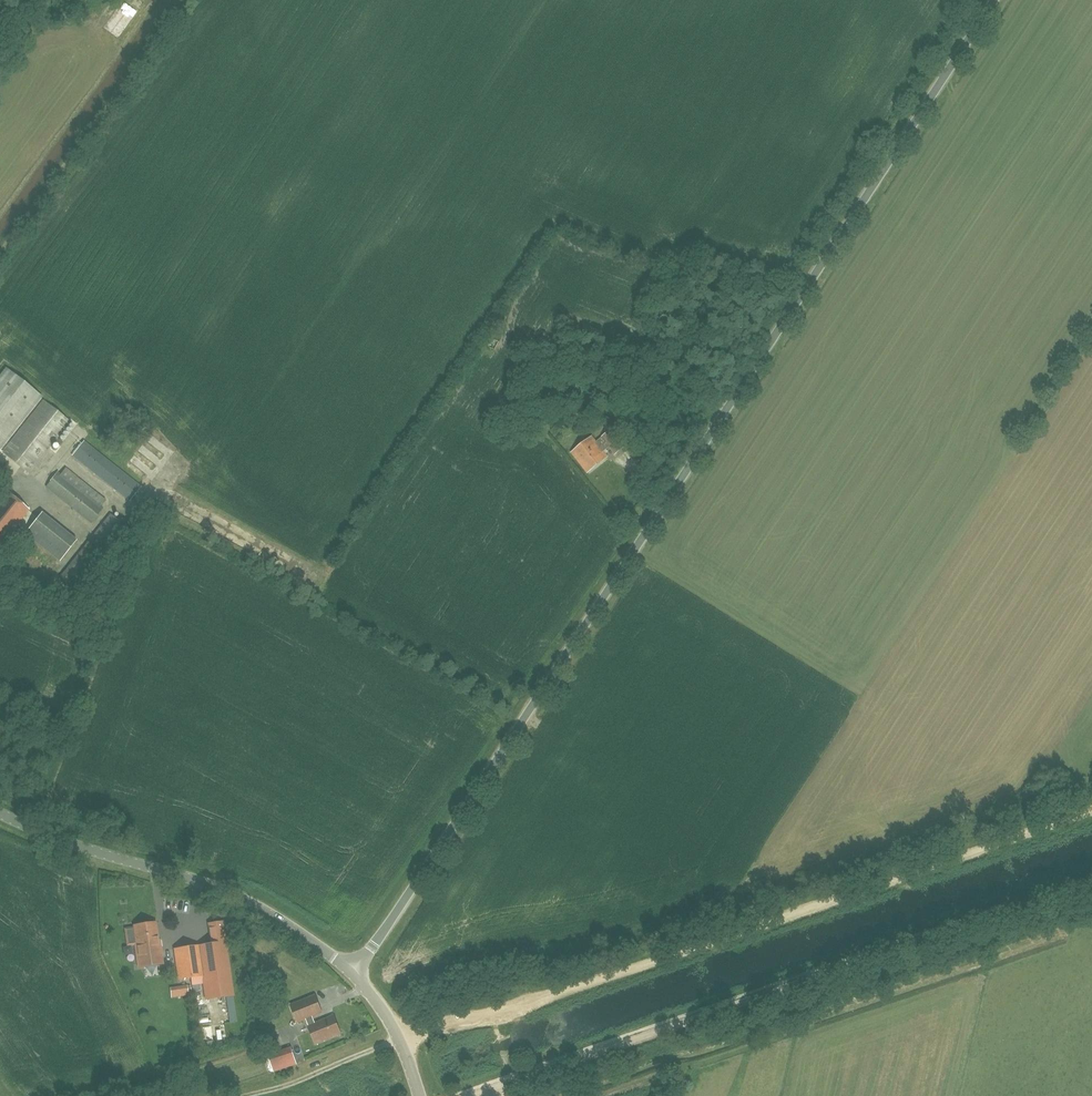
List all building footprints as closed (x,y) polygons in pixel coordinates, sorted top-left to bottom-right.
[(94,52),(102,58),(110,48),(102,41),(94,52)] [(496,350),(499,343),(492,339),(488,346),(496,350)] [(41,397),(5,369),(0,375),(0,449),(41,397)] [(43,402),(3,453),(29,473),(69,422),(43,402)] [(576,420),(586,412),(580,403),(569,412),(576,420)] [(596,420),(589,413),(577,422),(583,430),(596,420)] [(615,454),(623,447),(610,430),(601,437),(595,442),(591,437),(572,452),(580,463),(603,444),(605,443),(615,454)] [(165,453),(169,448),(155,436),(151,441),(165,453)] [(142,486),(119,468),(84,441),(72,456),(130,501),(142,486)] [(58,455),(62,446),(54,443),(51,452),(58,455)] [(603,444),(580,463),(588,473),(607,457),(603,452),(606,448),(603,444)] [(132,461),(150,474),(156,464),(139,452),(132,461)] [(102,508),(102,507),(107,500),(66,468),(61,475),(58,473),(47,488),(91,523),(102,508)] [(4,549),(14,536),(10,533),(28,510),(7,493),(0,501),(0,546),(4,549)] [(79,539),(42,512),(26,535),(63,561),(79,539)] [(110,515),(60,578),(78,593),(129,530),(110,515)] [(160,947),(159,947),(155,923),(134,926),(136,944),(135,944),(138,968),(163,964),(160,947)] [(199,946),(174,949),(179,980),(203,976),(199,946)] [(187,986),(170,988),(171,997),(188,995),(187,986)] [(316,1044),(341,1034),(333,1016),(316,1024),(313,1017),(322,1013),(315,996),(291,1006),(298,1023),(306,1019),(316,1044)] [(270,1056),(275,1073),(297,1065),(292,1048),(270,1056)]
